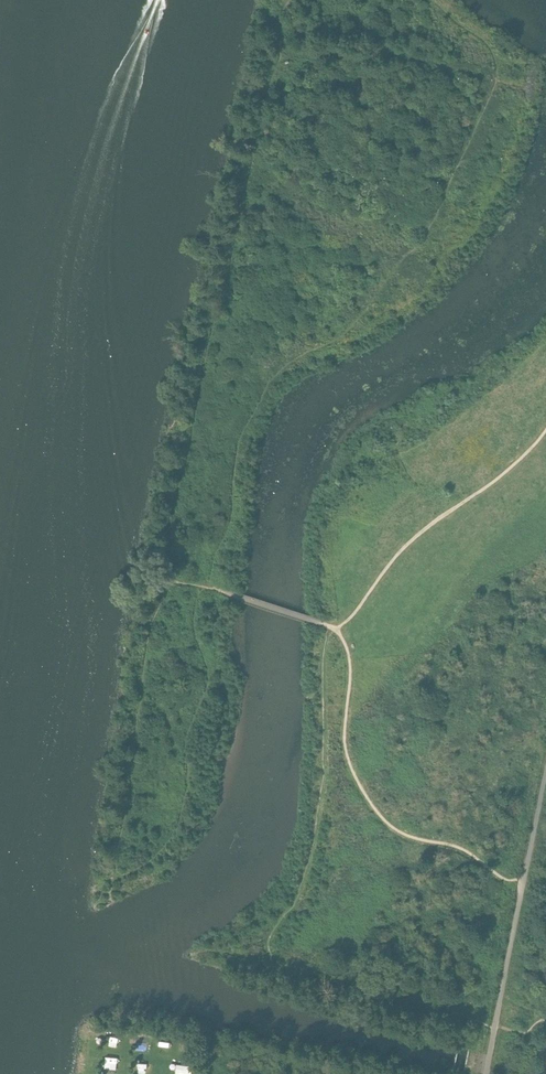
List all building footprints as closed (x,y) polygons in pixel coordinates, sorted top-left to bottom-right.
[(118,1068),(118,1056),(106,1056),(106,1068),(118,1068)]
